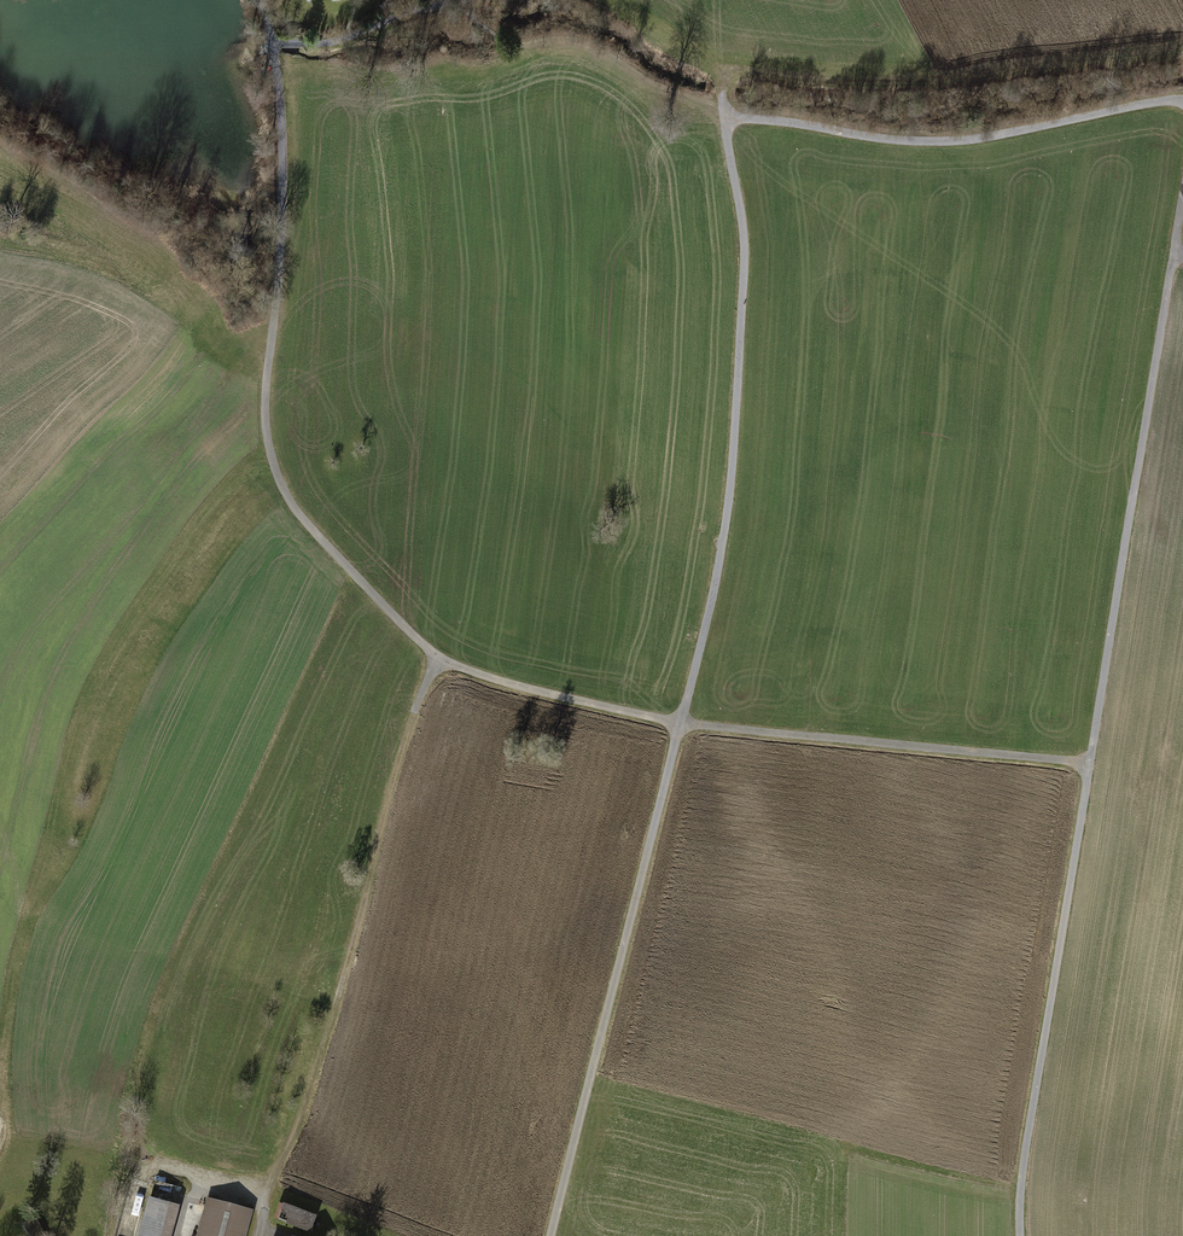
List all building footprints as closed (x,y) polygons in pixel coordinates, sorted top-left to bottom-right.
[(180,1208),(149,1199),(138,1235),(172,1235),(180,1208)] [(252,1211),(205,1199),(195,1235),(245,1235),(252,1211)] [(281,1204),(275,1220),(314,1235),(320,1219),(281,1204)]
